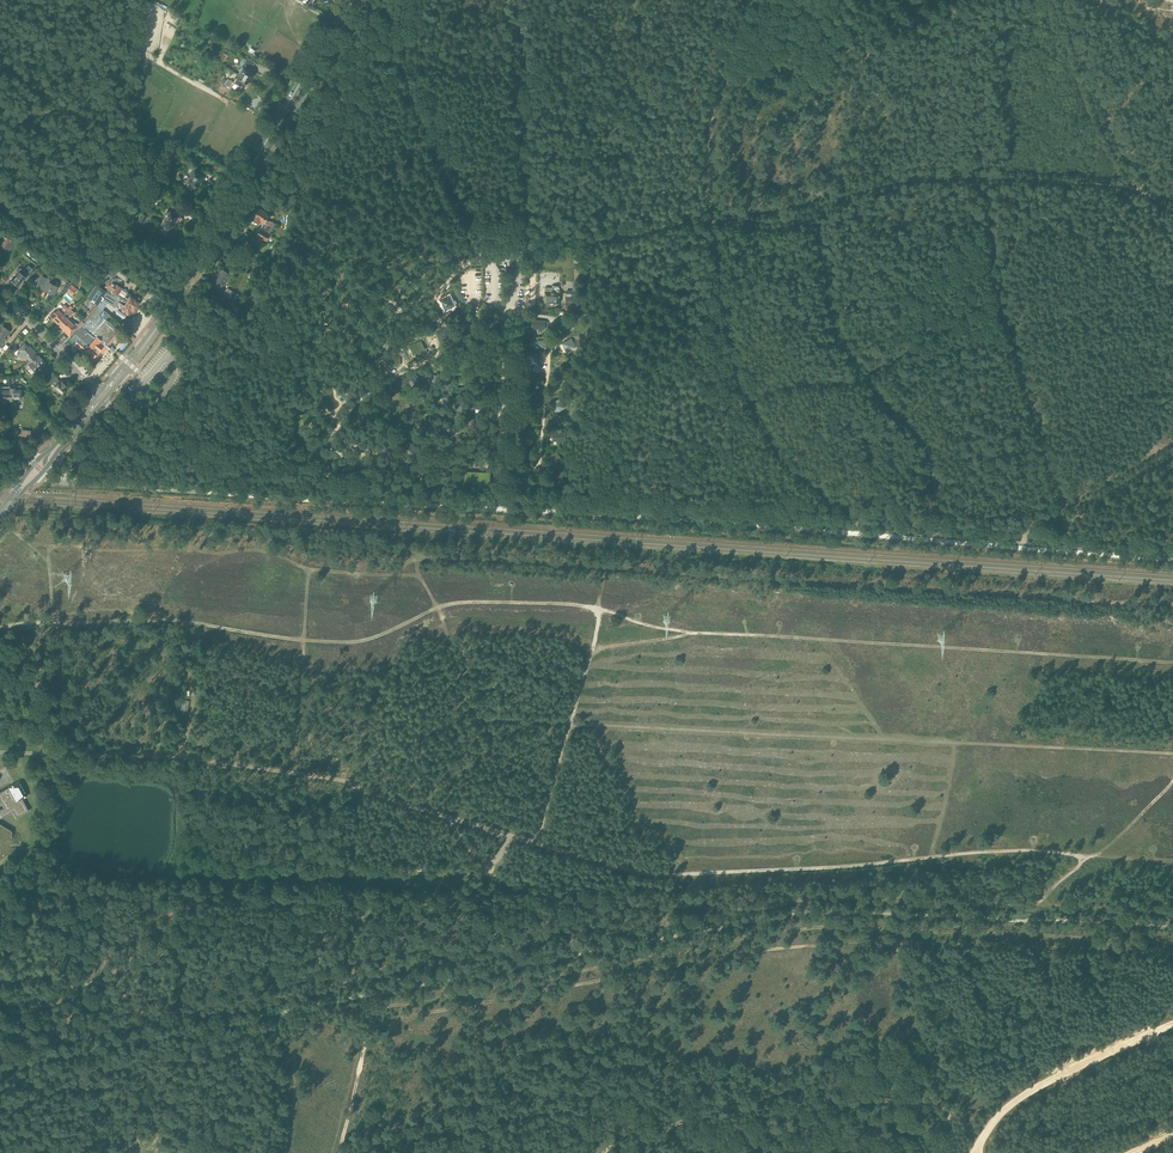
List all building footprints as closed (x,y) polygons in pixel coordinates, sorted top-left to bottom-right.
[(205,51),(198,58),(200,61),(201,59),(202,59),(208,54),(205,51)] [(248,58),(247,60),(244,58),(240,65),(243,67),(241,71),(242,72),(241,75),(250,80),(252,77),(254,78),(256,74),(252,72),(249,70),(250,68),(252,69),(255,62),(248,58)] [(241,75),(236,82),(236,83),(240,86),(241,85),(242,86),(243,85),(246,87),(250,80),(241,75)] [(219,82),(225,85),(230,88),(234,82),(228,79),(227,80),(224,78),(223,79),(221,78),(219,82)] [(202,174),(202,173),(197,171),(194,169),(190,166),(185,174),(199,182),(201,179),(203,180),(205,176),(202,174)] [(197,185),(199,182),(185,174),(181,181),(192,188),(192,187),(196,189),(198,186),(197,185)] [(165,181),(171,184),(174,179),(168,176),(165,181)] [(153,199),(160,203),(164,196),(157,192),(153,199)] [(258,208),(256,207),(254,211),(255,212),(252,217),(256,219),(255,220),(259,223),(260,222),(265,224),(262,229),(268,232),(271,227),(269,226),(271,222),(268,219),(270,214),(269,213),(258,207),(258,208)] [(167,218),(176,224),(178,220),(180,221),(182,217),(169,209),(167,212),(170,214),(167,218)] [(143,224),(147,216),(142,213),(137,221),(143,224)] [(165,217),(160,227),(161,228),(163,226),(166,228),(164,232),(168,235),(171,230),(172,231),(176,224),(167,218),(165,217)] [(268,232),(262,229),(258,236),(267,241),(270,235),(267,233),(268,232),(268,233),(268,232)] [(2,246),(3,247),(6,248),(7,249),(7,248),(10,243),(12,237),(4,233),(2,238),(5,240),(3,245),(2,246)] [(382,249),(381,253),(381,256),(389,259),(392,258),(393,254),(392,250),(385,247),(382,249)] [(335,262),(334,263),(337,267),(341,268),(345,266),(346,261),(343,257),(339,256),(335,259),(335,262)] [(414,267),(416,263),(414,258),(410,256),(406,258),(404,262),(406,266),(410,268),(414,267)] [(17,271),(18,272),(13,278),(12,277),(10,279),(18,285),(20,283),(20,284),(32,268),(28,265),(24,271),(20,268),(19,267),(18,268),(17,268),(17,269),(17,270),(17,271)] [(110,267),(106,272),(111,275),(112,276),(114,277),(118,272),(114,270),(110,267)] [(423,276),(427,278),(431,278),(433,274),(433,270),(430,267),(425,268),(423,271),(423,276)] [(231,274),(223,269),(214,283),(222,288),(231,274)] [(385,274),(383,282),(394,285),(396,277),(385,274)] [(47,277),(47,278),(42,275),(36,287),(41,290),(42,289),(48,292),(46,297),(50,299),(56,285),(49,282),(50,279),(47,277)] [(110,280),(105,287),(108,288),(106,291),(110,294),(117,298),(123,302),(130,307),(132,304),(136,307),(137,307),(138,305),(139,303),(139,302),(135,300),(135,299),(136,297),(131,294),(122,288),(117,284),(117,285),(110,280)] [(330,283),(326,281),(322,282),(320,287),(321,291),(325,293),(329,292),(331,288),(330,283)] [(70,286),(67,284),(66,283),(63,287),(64,287),(61,291),(64,293),(67,290),(70,286)] [(77,289),(72,284),(66,291),(68,292),(73,295),(77,289)] [(97,285),(89,297),(99,304),(102,299),(106,301),(110,294),(106,291),(97,285)] [(559,286),(553,285),(552,288),(545,287),(545,298),(544,298),(543,299),(543,300),(543,301),(545,301),(545,302),(550,302),(549,305),(555,305),(555,303),(560,303),(560,293),(559,293),(559,286)] [(417,296),(411,286),(404,290),(409,300),(417,296)] [(346,291),(342,291),(338,294),(338,298),(341,302),(345,302),(349,299),(349,294),(346,291)] [(110,294),(106,301),(113,306),(114,304),(116,306),(129,314),(128,317),(132,319),(139,309),(136,307),(132,304),(130,307),(123,302),(117,298),(110,294)] [(456,306),(450,296),(440,303),(446,312),(456,306)] [(565,308),(565,309),(568,310),(575,310),(576,296),(566,296),(565,308)] [(43,308),(48,312),(54,305),(47,301),(43,308)] [(381,302),(374,307),(382,316),(389,311),(381,302)] [(493,308),(481,303),(476,315),(488,320),(493,308)] [(54,311),(49,316),(56,324),(62,318),(62,317),(64,315),(66,312),(65,311),(68,308),(65,304),(62,307),(61,308),(59,310),(57,308),(54,311)] [(68,340),(66,343),(70,346),(72,343),(73,344),(74,345),(78,348),(90,357),(91,358),(93,360),(95,359),(106,347),(109,344),(108,343),(115,334),(119,330),(106,320),(110,315),(103,309),(97,305),(82,321),(84,322),(80,327),(79,328),(68,340)] [(62,318),(56,324),(69,336),(70,336),(78,327),(79,328),(80,327),(84,322),(82,321),(82,320),(78,324),(70,316),(74,312),(72,309),(69,307),(68,308),(65,311),(66,312),(64,315),(62,317),(62,318)] [(323,312),(320,315),(321,319),(324,322),(328,321),(331,318),(330,314),(327,311),(323,312)] [(427,313),(424,311),(420,311),(417,315),(418,320),(422,322),(426,321),(429,317),(428,314),(428,313),(427,313)] [(457,326),(467,317),(464,314),(454,322),(457,326)] [(365,323),(356,315),(350,320),(359,329),(365,323)] [(573,325),(564,319),(559,327),(567,333),(573,325)] [(533,320),(532,329),(545,330),(546,321),(533,320)] [(1,346),(0,345),(10,331),(2,325),(1,326),(0,325),(0,347),(1,346)] [(383,333),(382,345),(391,345),(392,333),(383,333)] [(312,346),(317,345),(320,342),(319,337),(316,334),(312,335),(309,338),(309,343),(312,346)] [(445,334),(433,334),(433,343),(445,343),(445,334)] [(573,349),(576,348),(573,343),(571,339),(562,343),(566,350),(570,348),(571,350),(573,349)] [(421,341),(410,346),(413,353),(424,349),(421,341)] [(29,361),(35,354),(35,353),(36,352),(30,347),(29,348),(24,343),(18,349),(21,352),(18,355),(24,360),(27,358),(29,360),(29,361)] [(359,350),(362,357),(371,352),(368,345),(359,350)] [(510,356),(513,360),(523,352),(520,348),(519,350),(517,348),(514,351),(515,352),(510,356)] [(29,361),(29,360),(31,363),(28,365),(35,372),(45,362),(38,355),(37,356),(35,354),(29,361)] [(389,356),(387,363),(399,366),(401,358),(389,356)] [(530,356),(529,366),(539,367),(540,356),(530,356)] [(332,368),(340,369),(342,359),(334,358),(332,368)] [(561,358),(555,364),(562,370),(568,364),(561,358)] [(372,371),(369,368),(361,378),(364,381),(366,378),(368,379),(370,377),(369,375),(372,371)] [(50,384),(51,383),(55,386),(62,393),(68,387),(61,380),(59,382),(56,378),(57,377),(52,372),(45,379),(50,384)] [(412,374),(402,381),(405,385),(411,380),(418,390),(418,389),(422,387),(416,378),(412,374)] [(535,374),(527,376),(528,384),(537,383),(535,374)] [(340,384),(347,394),(355,389),(353,387),(357,385),(352,377),(348,379),(340,384)] [(509,377),(507,381),(518,387),(520,383),(509,377)] [(560,377),(555,384),(562,389),(567,382),(560,377)] [(9,388),(3,388),(3,384),(0,385),(0,402),(1,402),(1,400),(9,399),(9,388)] [(483,385),(479,385),(479,394),(483,394),(483,395),(496,395),(495,390),(483,390),(483,385)] [(15,386),(9,386),(10,401),(14,401),(14,399),(21,399),(21,392),(24,392),(29,400),(34,397),(28,386),(23,389),(23,390),(21,390),(21,389),(15,389),(15,386)] [(520,398),(510,391),(507,395),(518,402),(520,398)] [(443,410),(447,410),(449,398),(445,397),(444,401),(441,401),(440,405),(444,406),(443,410)] [(483,401),(470,398),(468,407),(471,408),(470,410),(474,411),(475,409),(481,410),(483,401)] [(456,406),(456,407),(457,407),(458,407),(458,408),(457,411),(458,411),(461,412),(464,400),(461,400),(460,399),(459,404),(457,403),(456,406)] [(560,399),(551,404),(556,413),(565,408),(560,399)] [(519,414),(510,406),(507,410),(512,414),(510,415),(513,417),(514,416),(516,418),(519,414)] [(535,410),(527,406),(523,414),(531,418),(535,410)] [(309,418),(308,417),(304,414),(300,415),(298,420),(299,424),(300,424),(303,426),(307,425),(309,421),(309,418)] [(359,416),(355,416),(355,422),(359,422),(360,427),(369,426),(367,414),(358,415),(359,416)] [(517,433),(509,424),(506,427),(508,430),(507,431),(510,434),(511,433),(514,436),(517,433)] [(527,427),(522,434),(529,439),(534,432),(527,427)] [(554,432),(554,441),(565,441),(565,432),(554,432)] [(433,441),(422,445),(423,454),(426,453),(425,450),(426,450),(428,449),(432,447),(436,454),(439,451),(433,441)] [(411,442),(400,446),(401,455),(404,454),(403,451),(404,451),(406,451),(406,450),(410,449),(414,455),(417,453),(411,442)] [(362,444),(356,451),(358,452),(360,450),(361,450),(360,450),(362,452),(363,451),(366,453),(364,460),(368,461),(372,450),(362,444)] [(378,447),(377,455),(379,456),(380,452),(380,453),(383,453),(383,452),(387,452),(388,459),(392,458),(390,447),(378,447)] [(516,459),(510,448),(506,450),(509,456),(507,457),(509,460),(510,459),(511,461),(516,459)] [(531,449),(522,448),(522,457),(531,457),(531,449)] [(323,450),(312,455),(315,466),(324,466),(324,463),(320,464),(320,463),(321,463),(320,461),(319,461),(318,457),(325,453),(323,450)] [(551,451),(548,452),(550,455),(549,456),(553,464),(561,459),(556,451),(553,454),(551,451)] [(64,461),(63,465),(68,469),(69,468),(70,469),(74,465),(72,464),(73,464),(68,459),(64,461)] [(528,478),(519,479),(519,488),(529,488),(528,478)] [(547,482),(544,490),(553,493),(556,485),(547,482)] [(188,710),(189,701),(177,699),(176,709),(188,711),(188,710)] [(11,786),(0,792),(0,801),(4,808),(0,810),(0,819),(13,812),(16,818),(29,811),(22,798),(27,796),(19,782),(14,785),(14,784),(11,786)]
